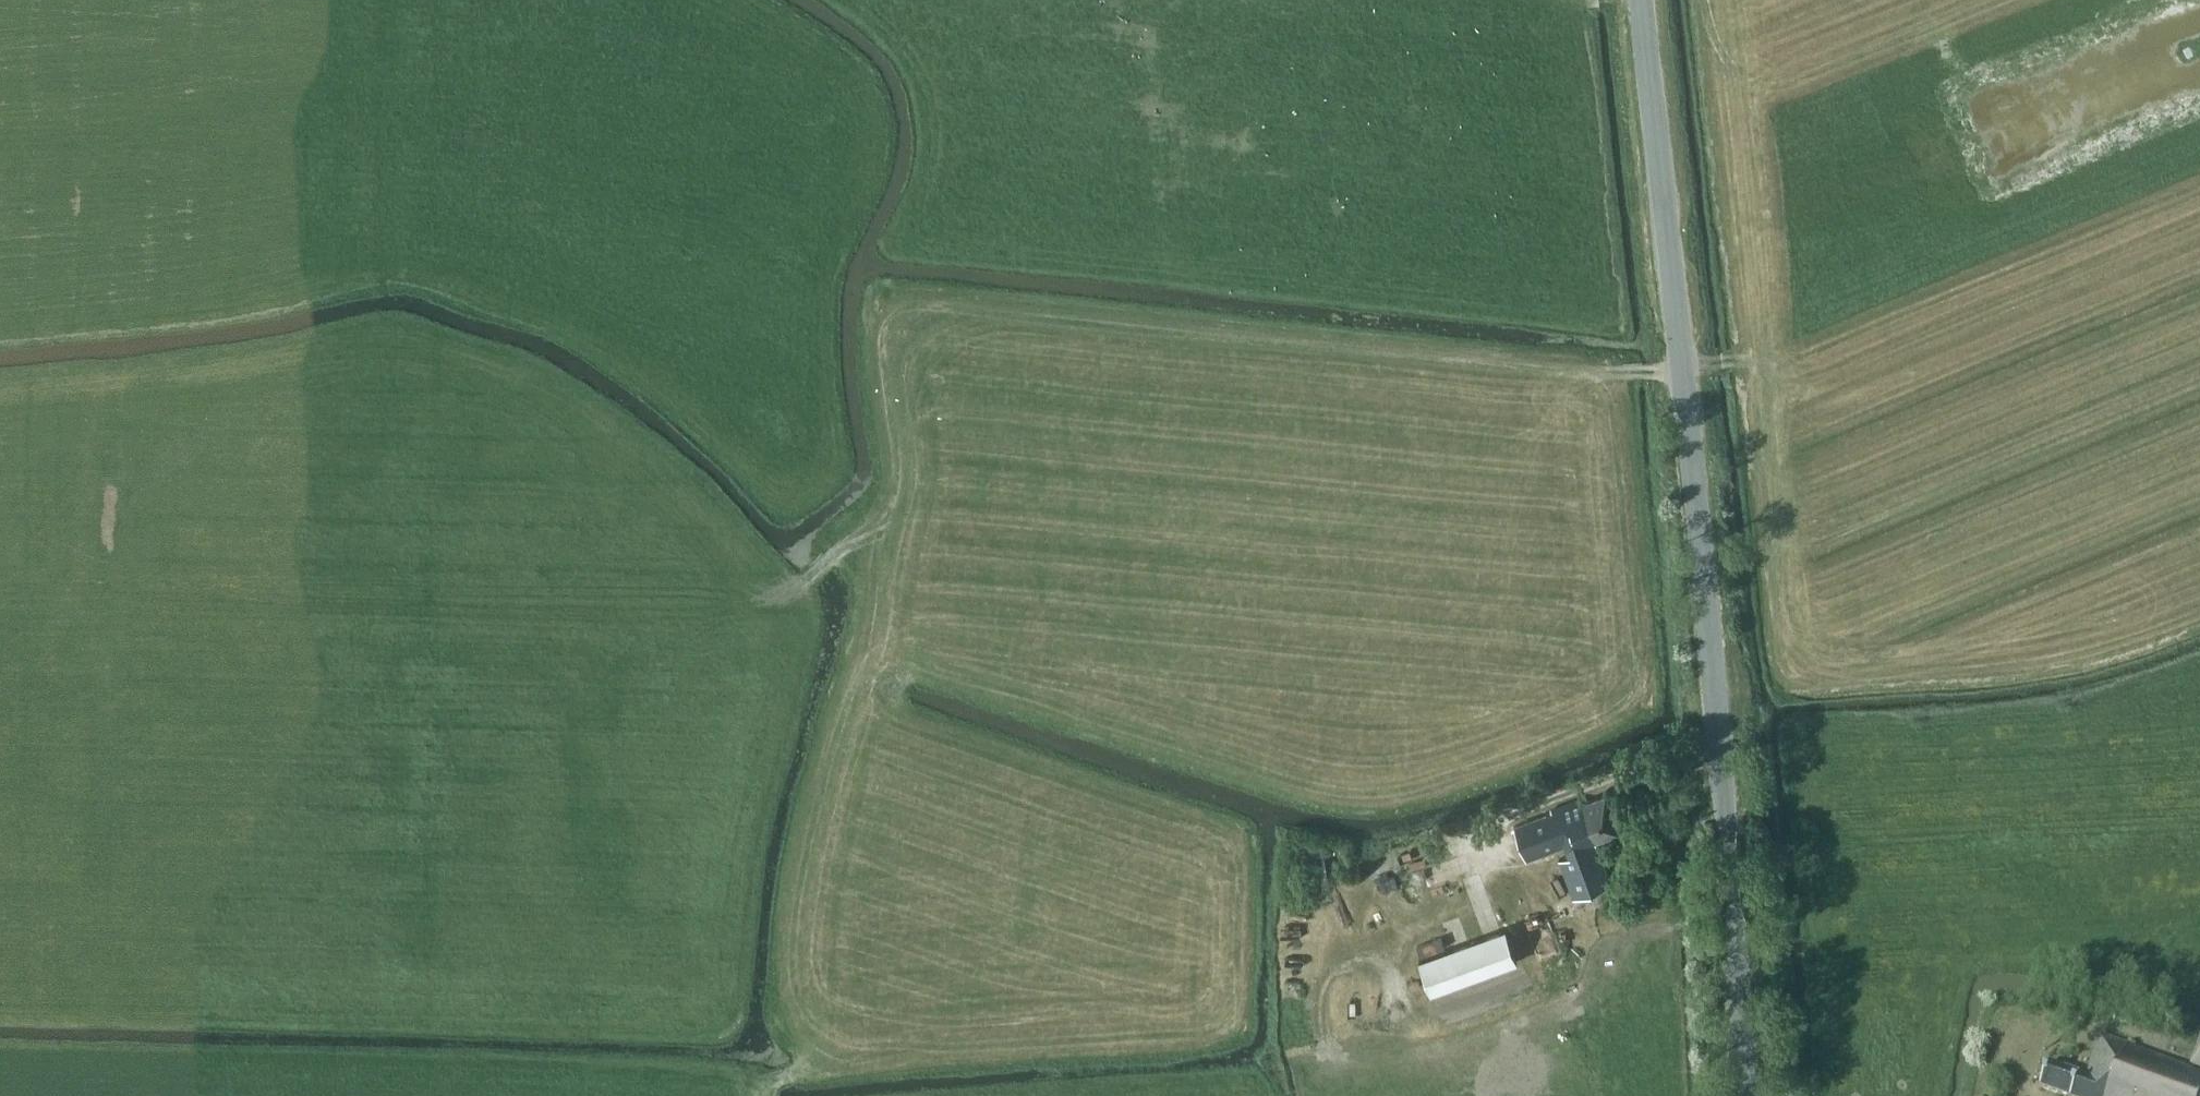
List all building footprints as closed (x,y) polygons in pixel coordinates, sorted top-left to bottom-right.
[(1619,832),(1606,795),(1582,803),(1580,798),(1551,809),(1552,811),(1514,824),(1526,858),(1564,844),(1568,855),(1559,858),(1573,897),(1611,883),(1595,840),(1619,832)] [(1430,994),(1517,962),(1505,928),(1418,960),(1430,994)] [(2199,1036),(2190,1063),(2199,1067),(2199,1036)] [(2099,1037),(2093,1053),(2084,1077),(2046,1063),(2037,1087),(2062,1095),(2199,1095),(2199,1073),(2099,1037)]
